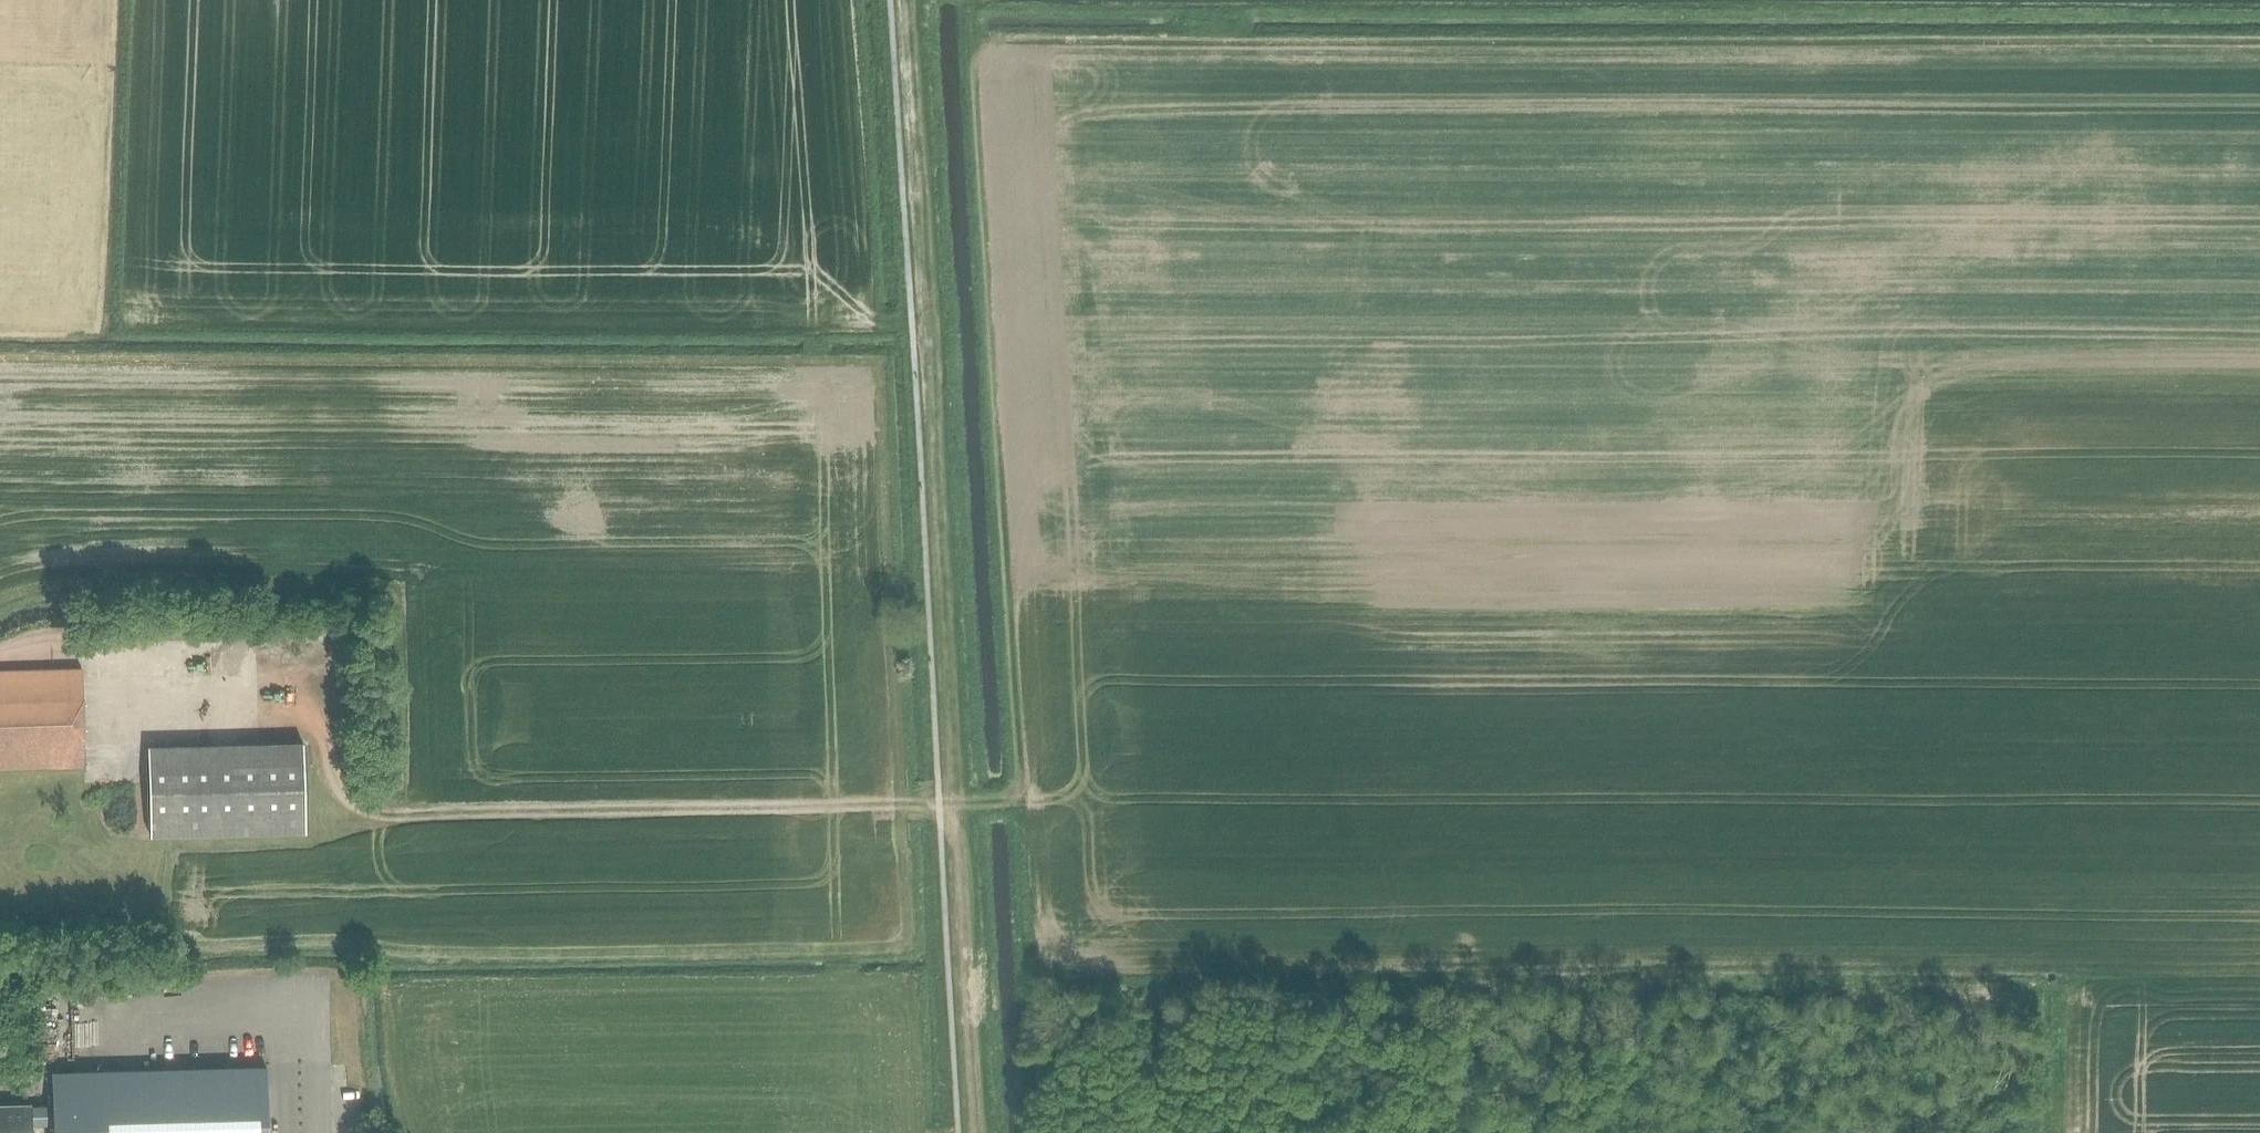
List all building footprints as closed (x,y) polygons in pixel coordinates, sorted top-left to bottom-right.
[(85,767),(83,669),(0,671),(0,769),(85,767)] [(306,830),(304,745),(148,749),(150,834),(306,830)] [(42,1106),(43,1126),(54,1126),(54,1132),(269,1132),(267,1066),(52,1073),(53,1106),(42,1106)] [(33,1127),(43,1126),(42,1106),(32,1107),(32,1105),(0,1106),(0,1132),(33,1132),(33,1127)]
